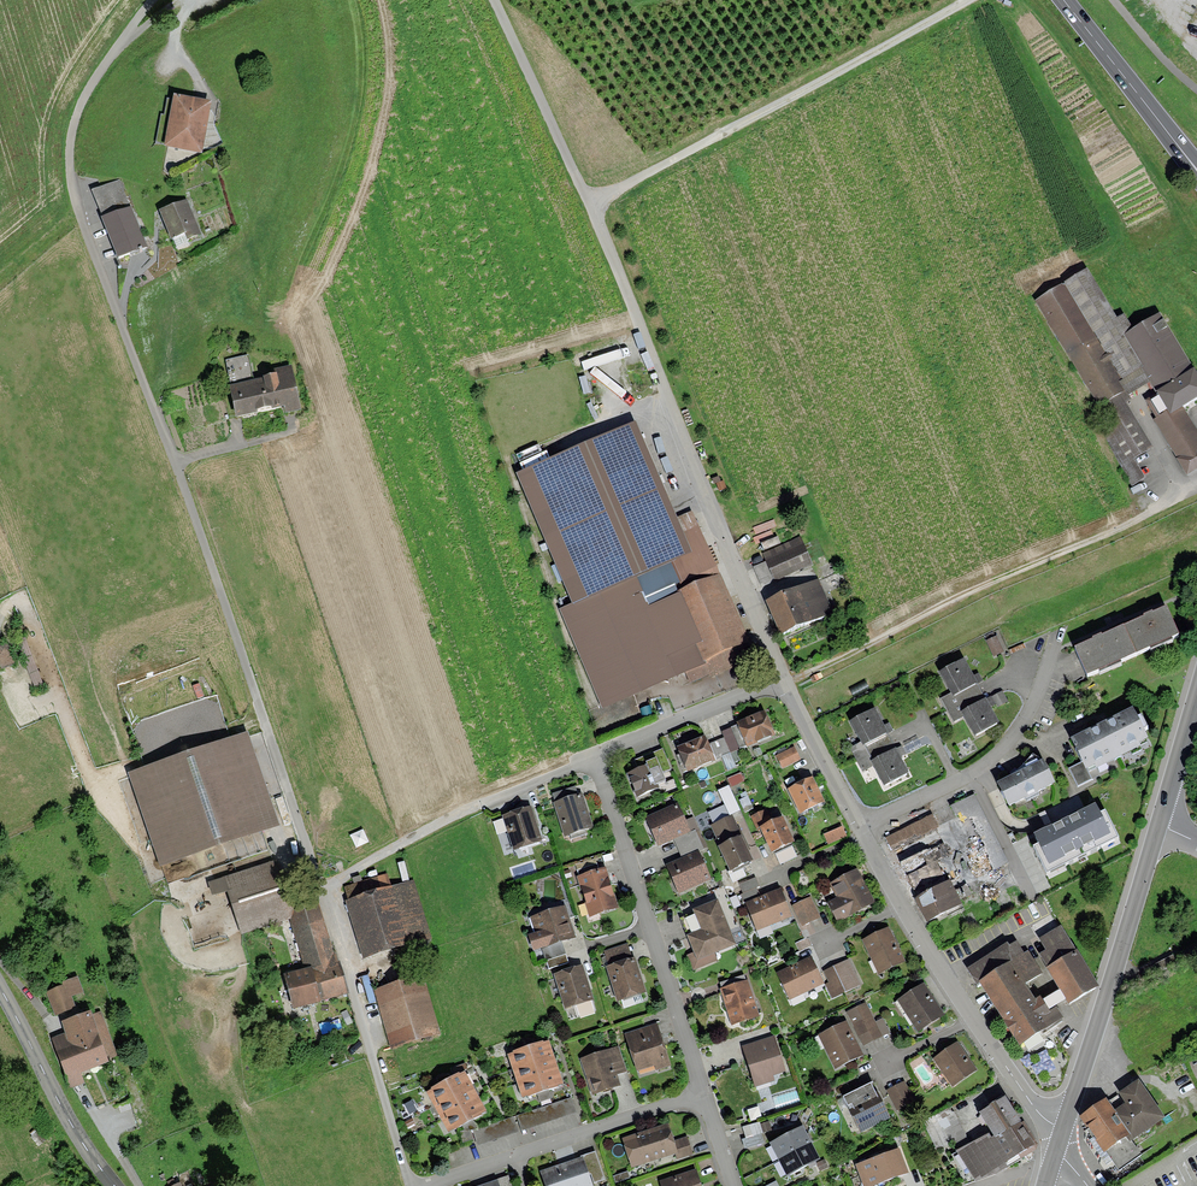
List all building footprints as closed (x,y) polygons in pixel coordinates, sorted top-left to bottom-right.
[(174,101),(166,144),(199,151),(209,108),(174,101)] [(183,192),(156,207),(173,245),(201,230),(183,192)] [(130,208),(101,219),(116,262),(145,252),(130,208)] [(1036,302),(1113,428),(1103,434),(1134,485),(1146,479),(1134,460),(1153,449),(1125,403),(1130,400),(1127,395),(1150,382),(1157,393),(1146,400),(1157,417),(1154,419),(1188,475),(1196,469),(1196,429),(1183,407),(1196,399),(1196,371),(1161,312),(1134,329),(1125,315),(1118,319),(1088,270),(1036,302)] [(289,378),(230,389),(236,418),(295,406),(289,378)] [(635,421),(517,473),(572,602),(559,608),(602,707),(686,671),(691,681),(710,673),(711,675),(757,655),(693,510),(677,517),(635,421)] [(813,564),(800,536),(763,552),(775,580),(813,564)] [(820,580),(767,603),(780,632),(785,634),(834,613),(820,580)] [(1167,608),(1123,627),(1136,655),(1179,636),(1167,608)] [(1123,627),(1075,649),(1087,677),(1136,655),(1123,627)] [(996,635),(986,640),(994,656),(1004,651),(996,635)] [(0,647),(0,664),(1,666),(15,661),(10,644),(0,647)] [(965,658),(940,671),(952,693),(953,695),(977,682),(982,680),(978,672),(974,675),(965,658)] [(719,675),(725,691),(742,685),(736,669),(719,675)] [(953,695),(952,693),(941,699),(954,723),(964,717),(961,712),(986,698),(977,682),(953,695)] [(1003,690),(992,696),(998,707),(1009,701),(1003,690)] [(986,698),(961,712),(964,717),(975,737),(999,723),(991,708),(997,705),(992,697),(987,700),(986,698)] [(875,706),(850,719),(861,741),(864,745),(888,732),(894,730),(890,722),(885,724),(875,706)] [(1133,707),(1071,738),(1084,763),(1069,770),(1078,787),(1092,780),(1089,773),(1151,742),(1145,730),(1149,728),(1142,713),(1137,716),(1133,707)] [(731,727),(721,731),(724,737),(734,762),(742,758),(738,749),(746,746),(747,747),(758,743),(758,741),(775,735),(765,710),(737,722),(738,724),(731,727)] [(247,731),(127,773),(159,866),(280,824),(247,731)] [(864,745),(861,741),(850,747),(863,772),(875,766),(872,760),(896,747),(888,732),(864,745)] [(705,734),(677,746),(680,753),(677,755),(684,773),(716,759),(709,744),(707,739),(705,734)] [(724,737),(709,744),(716,759),(722,757),(728,770),(736,767),(734,762),(724,737)] [(896,747),(872,760),(875,766),(884,785),(909,771),(901,757),(906,754),(901,746),(896,748),(896,747)] [(638,767),(627,772),(638,797),(660,787),(658,784),(667,780),(664,773),(672,769),(662,747),(634,760),(638,767)] [(794,747),(776,755),(783,768),(800,759),(794,747)] [(1016,771),(997,781),(1009,806),(1024,798),(1025,801),(1040,793),(1039,791),(1055,783),(1043,759),(1032,753),(1016,771)] [(813,776),(787,788),(799,813),(825,800),(813,776)] [(708,812),(713,824),(732,814),(740,810),(729,785),(718,790),(724,804),(708,812)] [(555,802),(553,802),(564,837),(594,827),(582,792),(578,794),(575,786),(552,794),(555,802)] [(957,890),(1010,866),(978,794),(952,806),(957,818),(940,826),(935,815),(885,838),(925,926),(965,908),(957,890)] [(678,803),(646,817),(658,846),(674,840),(690,832),(685,820),(678,803)] [(531,806),(502,815),(514,850),(543,840),(531,806)] [(1099,817),(1095,807),(1034,837),(1039,846),(1034,849),(1047,875),(1117,840),(1104,814),(1099,817)] [(751,815),(756,827),(760,826),(771,851),(795,841),(783,815),(771,820),(766,808),(751,815)] [(741,835),(732,814),(713,824),(711,825),(717,839),(715,840),(718,846),(741,835)] [(690,832),(674,840),(677,847),(682,858),(699,850),(707,847),(694,816),(685,820),(690,832)] [(842,826),(824,834),(828,844),(847,836),(842,826)] [(276,859),(300,851),(293,829),(268,837),(276,859)] [(753,859),(741,835),(718,846),(730,871),(753,859)] [(792,846),(775,854),(780,864),(797,856),(792,846)] [(682,858),(666,864),(679,893),(712,879),(699,850),(682,858)] [(297,903),(283,858),(208,882),(213,896),(228,891),(241,933),(289,918),(297,903)] [(606,868),(577,876),(589,916),(617,908),(606,868)] [(743,868),(729,874),(733,882),(747,876),(743,868)] [(875,902),(856,868),(828,883),(836,896),(826,902),(837,922),(875,902)] [(349,899),(344,900),(362,960),(432,939),(414,880),(393,886),(389,874),(345,887),(349,899)] [(745,902),(760,896),(757,887),(759,886),(755,877),(740,884),(743,893),(740,894),(743,902),(745,902)] [(688,935),(687,935),(694,951),(688,954),(694,969),(717,960),(714,953),(746,939),(724,886),(706,893),(710,901),(691,909),(693,913),(681,918),(688,935)] [(760,896),(745,902),(757,930),(793,916),(781,887),(760,896)] [(349,993),(340,960),(338,960),(336,952),(334,952),(317,897),(297,903),(289,918),(303,967),(283,973),(293,1008),(349,993)] [(810,897),(792,906),(802,925),(820,917),(810,897)] [(566,913),(524,927),(533,955),(575,942),(566,913)] [(1062,925),(1039,939),(1045,949),(1038,953),(1069,1003),(1099,984),(1062,925)] [(889,926),(862,939),(878,974),(905,961),(889,926)] [(809,936),(795,943),(799,952),(813,945),(809,936)] [(976,984),(980,982),(1020,1045),(1064,1018),(1056,1005),(1050,1009),(1040,993),(1035,996),(1028,984),(1043,974),(1028,952),(1025,954),(1016,941),(1009,945),(1007,942),(966,968),(976,984)] [(604,951),(608,965),(632,957),(628,943),(604,951)] [(608,965),(606,965),(618,1001),(646,992),(634,956),(632,957),(608,965)] [(811,956),(776,973),(790,1000),(825,983),(811,956)] [(849,959),(823,971),(829,983),(826,984),(832,998),(861,985),(849,959)] [(583,972),(557,979),(569,1019),(595,1011),(583,972)] [(423,975),(374,990),(391,1047),(440,1032),(423,975)] [(63,985),(46,992),(56,1015),(76,1007),(71,996),(83,991),(77,976),(62,982),(63,985)] [(924,982),(897,1000),(918,1031),(945,1013),(924,982)] [(752,983),(723,991),(734,1028),(762,1020),(752,983)] [(866,1003),(847,1012),(864,1046),(891,1033),(883,1018),(875,1022),(866,1003)] [(66,1033),(52,1038),(70,1088),(85,1083),(81,1072),(109,1061),(109,1059),(118,1056),(102,1011),(93,1014),(92,1009),(61,1020),(66,1033)] [(847,1020),(818,1034),(835,1069),(864,1055),(847,1020)] [(657,1024),(625,1034),(636,1071),(653,1066),(655,1071),(670,1066),(657,1024)] [(507,1055),(513,1069),(553,1054),(548,1040),(507,1055)] [(777,1041),(744,1053),(758,1094),(791,1082),(777,1041)] [(957,1041),(932,1059),(952,1087),(977,1069),(957,1041)] [(619,1047),(580,1060),(592,1095),(621,1086),(617,1074),(627,1071),(619,1047)] [(513,1069),(517,1083),(558,1068),(553,1054),(513,1069)] [(517,1083),(522,1097),(563,1082),(558,1068),(517,1083)] [(426,1091),(434,1106),(473,1085),(465,1071),(426,1091)] [(905,1081),(887,1090),(897,1111),(916,1102),(905,1081)] [(891,1118),(877,1091),(875,1092),(871,1083),(842,1097),(861,1134),(891,1118)] [(434,1106),(441,1119),(479,1098),(473,1085),(434,1106)] [(1159,1118),(1135,1086),(1128,1091),(1120,1097),(1127,1106),(1113,1116),(1104,1104),(1082,1120),(1108,1156),(1159,1118)] [(1021,1121),(1005,1095),(978,1112),(994,1136),(991,1137),(989,1133),(955,1149),(957,1152),(952,1155),(965,1185),(975,1181),(976,1182),(995,1174),(1021,1159),(1020,1158),(1036,1149),(1038,1143),(1024,1121),(1021,1123),(1020,1122),(1021,1121)] [(571,1097),(516,1116),(521,1131),(576,1111),(571,1097)] [(441,1119),(448,1131),(486,1111),(479,1098),(441,1119)] [(513,1118),(473,1131),(478,1144),(518,1131),(513,1118)] [(668,1123),(622,1138),(632,1167),(675,1153),(678,1153),(674,1141),(668,1123)] [(742,1128),(749,1149),(767,1143),(761,1123),(742,1128)] [(771,1151),(779,1165),(807,1150),(799,1135),(771,1151)] [(678,1153),(675,1153),(676,1158),(693,1153),(688,1136),(674,1141),(678,1153)] [(855,1165),(859,1176),(851,1179),(854,1185),(872,1185),(908,1172),(899,1148),(855,1165)] [(580,1155),(581,1157),(583,1156),(589,1174),(591,1174),(594,1183),(605,1179),(595,1150),(580,1155)] [(779,1165),(787,1180),(815,1165),(807,1150),(779,1165)] [(541,1170),(546,1185),(593,1185),(589,1174),(583,1156),(581,1157),(541,1170)] [(696,1169),(659,1181),(661,1185),(701,1185),(696,1169)] [(628,1171),(613,1176),(616,1183),(630,1178),(628,1171)] [(479,1185),(513,1185),(509,1176),(479,1185)]
